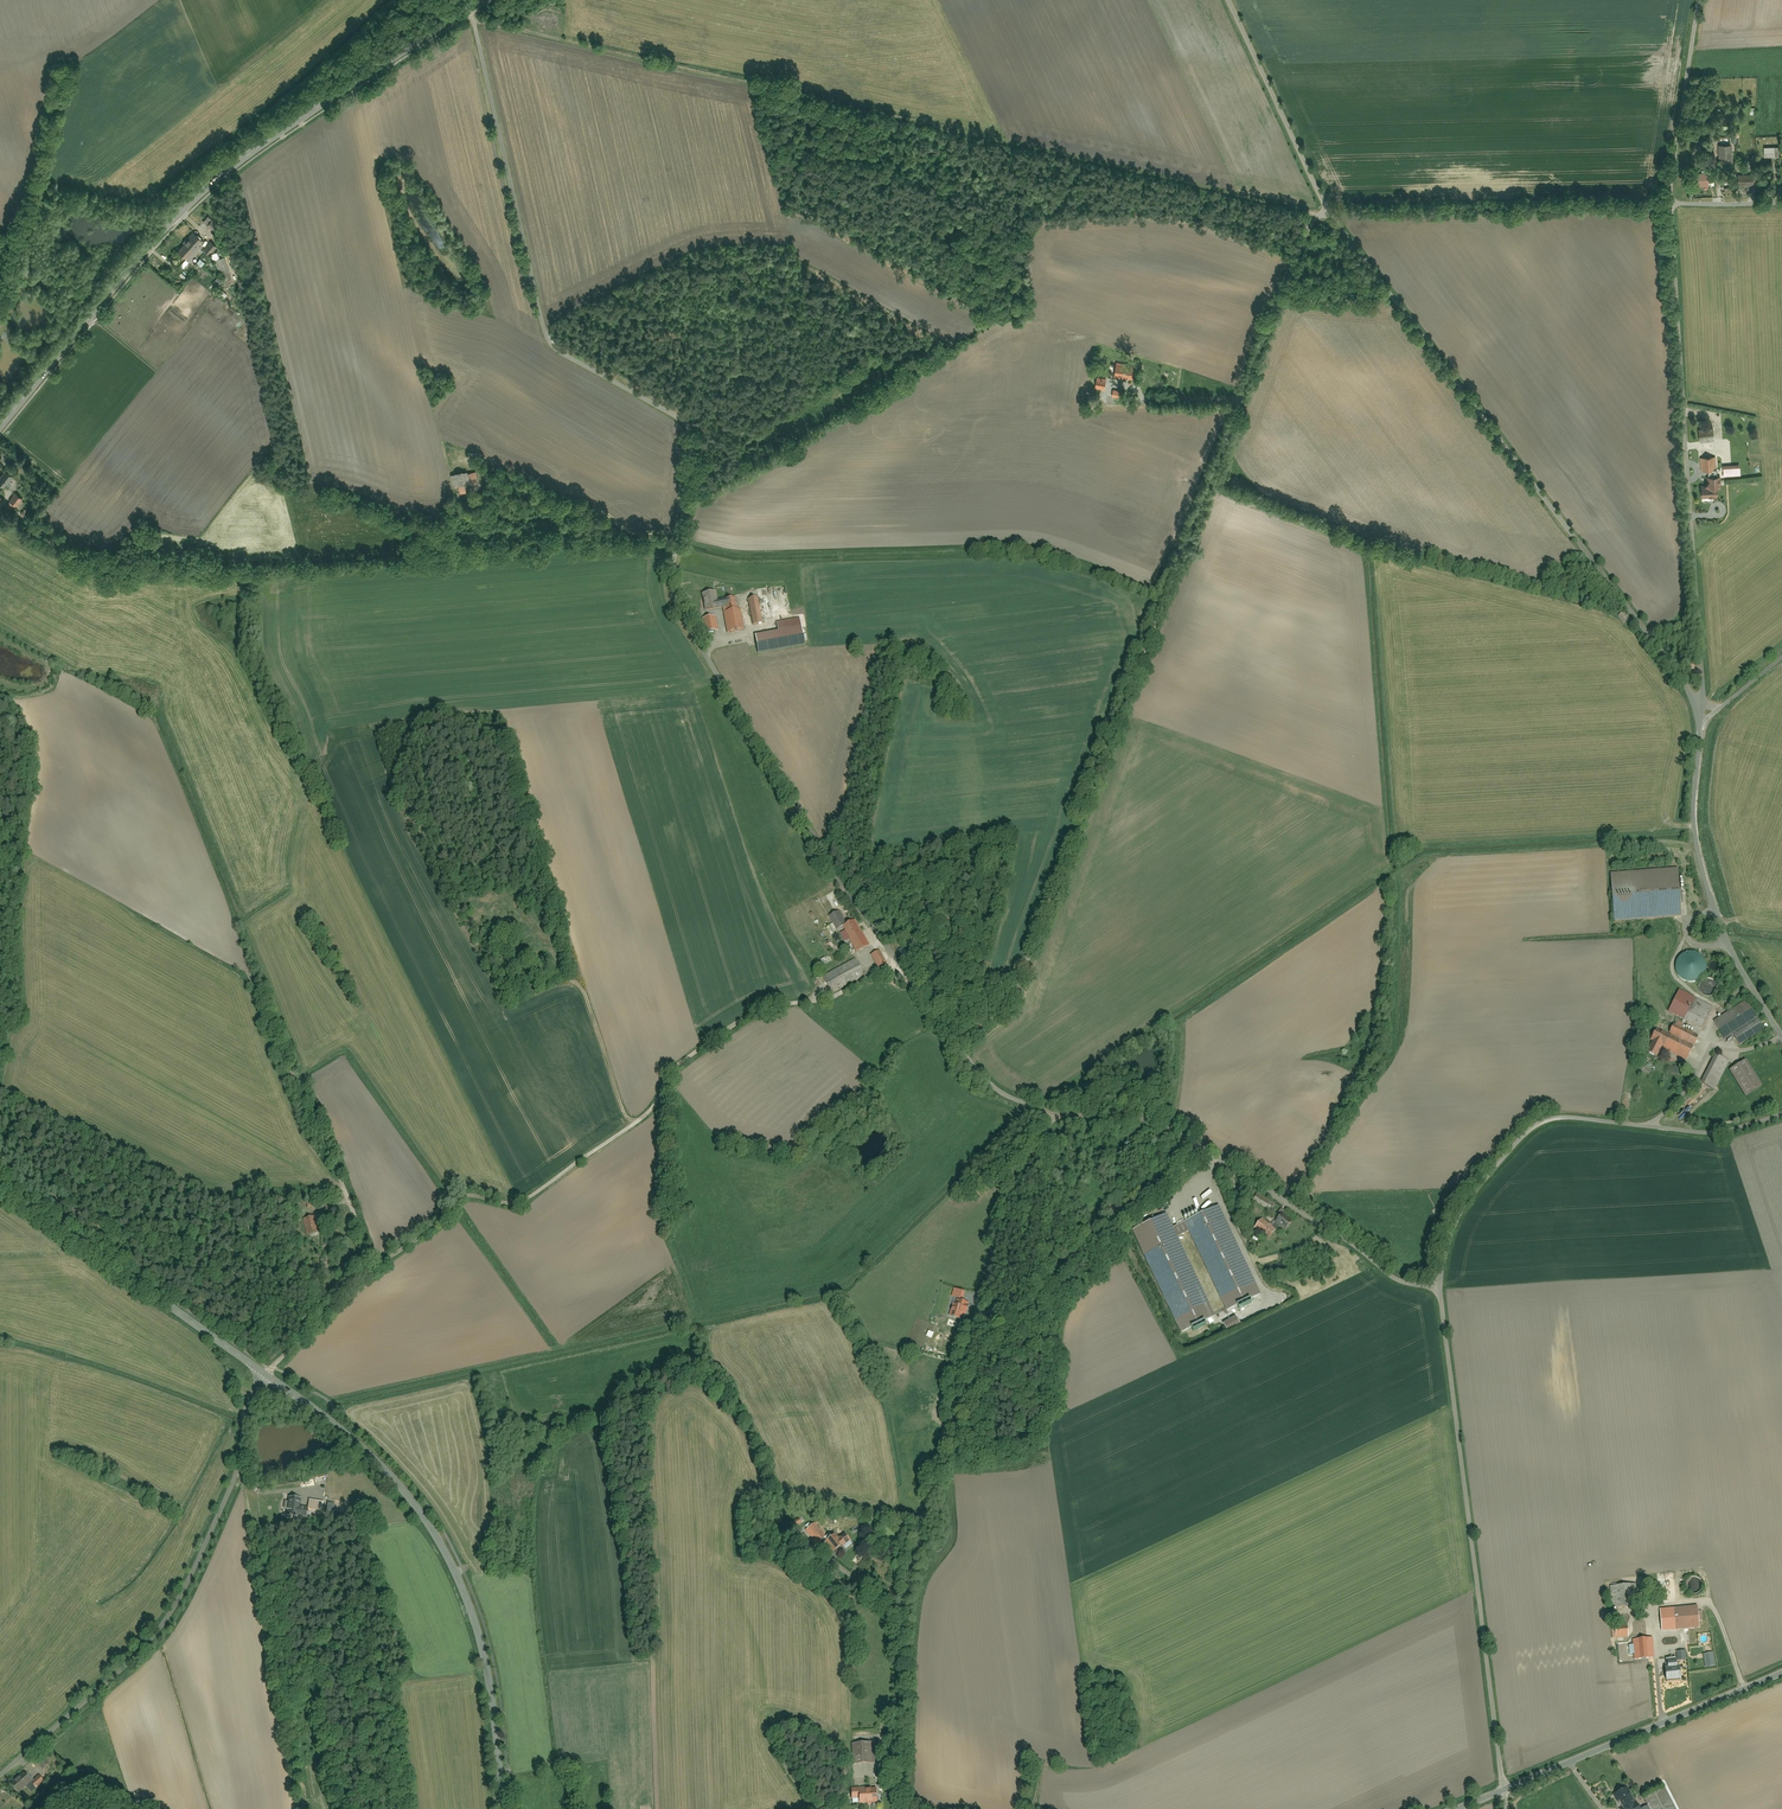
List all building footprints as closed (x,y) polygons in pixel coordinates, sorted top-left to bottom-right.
[(1764,142),(1764,148),(1762,148),(1763,158),(1777,158),(1777,147),(1775,147),(1775,141),(1764,142)] [(1720,146),(1721,160),(1731,160),(1731,146),(1720,146)] [(1696,174),(1696,188),(1710,188),(1710,175),(1696,174)] [(1739,175),(1740,186),(1755,185),(1754,174),(1739,175)] [(208,218),(203,224),(213,233),(219,226),(208,218)] [(194,235),(177,253),(187,262),(204,244),(194,235)] [(212,243),(205,250),(210,255),(217,248),(212,243)] [(226,259),(216,262),(223,282),(233,279),(226,259)] [(1116,364),(1114,378),(1134,380),(1135,366),(1116,364)] [(1095,378),(1094,388),(1108,389),(1109,379),(1095,378)] [(1700,429),(1700,440),(1715,439),(1715,428),(1700,429)] [(1758,439),(1755,451),(1771,454),(1774,443),(1758,439)] [(1717,458),(1702,459),(1703,474),(1718,474),(1717,458)] [(0,478),(0,485),(5,489),(5,488),(7,490),(10,486),(8,485),(14,477),(6,471),(0,478)] [(480,486),(477,472),(467,473),(467,471),(451,473),(453,485),(466,483),(467,488),(480,486)] [(1703,484),(1703,499),(1719,498),(1718,477),(1708,477),(1708,483),(1703,484)] [(16,493),(9,502),(17,508),(20,511),(21,509),(25,503),(22,501),(24,499),(16,493)] [(700,592),(703,612),(718,610),(718,608),(727,606),(727,610),(725,610),(728,632),(743,629),(740,608),(737,609),(735,597),(726,599),(726,600),(717,601),(715,590),(700,592)] [(748,599),(753,625),(766,622),(761,597),(748,599)] [(1625,612),(1619,617),(1625,624),(1631,620),(1625,612)] [(703,620),(704,635),(718,634),(716,619),(703,620)] [(755,637),(759,655),(806,646),(803,629),(755,637)] [(1685,665),(1685,673),(1696,673),(1696,665),(1685,665)] [(1679,869),(1610,872),(1612,918),(1681,914),(1679,869)] [(838,912),(829,918),(837,932),(847,926),(838,912)] [(858,953),(869,946),(856,923),(844,929),(858,953)] [(913,941),(899,951),(905,961),(920,952),(913,941)] [(879,949),(870,955),(879,971),(889,965),(879,949)] [(1678,956),(1676,961),(1676,966),(1677,971),(1680,975),(1684,978),(1688,980),(1693,980),(1698,979),(1702,976),(1705,972),(1706,967),(1706,962),(1705,957),(1701,953),(1697,950),(1692,949),(1687,950),(1682,952),(1678,956)] [(1711,960),(1709,962),(1707,965),(1706,968),(1707,971),(1708,973),(1710,976),(1713,977),(1716,978),(1719,977),(1722,975),(1724,973),(1725,970),(1725,967),(1724,964),(1722,961),(1719,960),(1717,959),(1714,959),(1711,960)] [(855,960),(823,977),(832,994),(864,977),(855,960)] [(1703,980),(1701,982),(1699,985),(1699,988),(1699,991),(1700,994),(1702,996),(1705,997),(1708,998),(1711,997),(1714,996),(1716,993),(1717,990),(1717,987),(1716,984),(1714,982),(1712,980),(1709,979),(1706,979),(1703,980)] [(1713,1009),(1691,997),(1680,1016),(1702,1028),(1713,1009)] [(1739,1045),(1763,1029),(1744,1001),(1714,1020),(1726,1038),(1732,1034),(1739,1045)] [(1661,1049),(1686,1061),(1700,1034),(1677,1022),(1670,1036),(1656,1029),(1650,1042),(1654,1044),(1648,1054),(1656,1058),(1661,1049)] [(1699,1081),(1715,1090),(1731,1061),(1714,1052),(1699,1081)] [(1747,1062),(1731,1070),(1744,1095),(1760,1086),(1747,1062)] [(1674,1068),(1671,1074),(1677,1077),(1680,1071),(1674,1068)] [(1124,1083),(1124,1096),(1134,1095),(1133,1083),(1124,1083)] [(1260,1194),(1255,1201),(1268,1210),(1273,1203),(1260,1194)] [(1175,1226),(1167,1211),(1133,1227),(1181,1333),(1217,1314),(1180,1235),(1191,1230),(1228,1309),(1263,1292),(1222,1203),(1185,1221),(1175,1226)] [(1280,1207),(1274,1213),(1278,1217),(1284,1211),(1280,1207)] [(1284,1212),(1276,1221),(1285,1230),(1294,1221),(1284,1212)] [(304,1219),(306,1238),(320,1236),(318,1218),(304,1219)] [(1262,1220),(1255,1228),(1268,1240),(1275,1231),(1262,1220)] [(951,1310),(964,1314),(968,1303),(955,1299),(951,1310)] [(311,1497),(310,1506),(326,1509),(328,1499),(311,1497)] [(290,1498),(286,1522),(297,1524),(302,1500),(290,1498)] [(816,1521),(805,1529),(816,1544),(827,1536),(816,1521)] [(835,1534),(826,1541),(834,1551),(840,1546),(841,1547),(850,1540),(845,1533),(838,1538),(835,1534)] [(817,1562),(812,1566),(818,1574),(823,1570),(817,1562)] [(836,1562),(829,1570),(845,1584),(852,1576),(836,1562)] [(1685,1587),(1688,1593),(1695,1595),(1701,1592),(1703,1588),(1703,1583),(1700,1579),(1695,1577),(1689,1578),(1685,1582),(1685,1587)] [(1607,1588),(1608,1610),(1637,1609),(1637,1587),(1607,1588)] [(1672,1608),(1672,1611),(1659,1611),(1661,1648),(1678,1647),(1677,1631),(1699,1629),(1697,1607),(1672,1608)] [(1613,1627),(1613,1639),(1629,1639),(1628,1626),(1613,1627)] [(1633,1641),(1634,1660),(1654,1658),(1652,1639),(1633,1641)] [(1667,1667),(1668,1682),(1683,1681),(1682,1666),(1667,1667)] [(855,1763),(874,1762),(874,1743),(854,1743),(855,1763)] [(42,1758),(37,1763),(44,1769),(48,1765),(42,1758)] [(883,1765),(884,1786),(893,1786),(892,1765),(883,1765)] [(12,1784),(19,1792),(32,1781),(24,1773),(12,1784)] [(33,1782),(38,1788),(46,1781),(41,1776),(33,1782)] [(859,1790),(859,1804),(878,1803),(877,1790),(874,1791),(873,1777),(862,1777),(862,1790),(859,1790)] [(1667,1790),(1637,1805),(1629,1788),(1617,1794),(1625,1808),(1677,1808),(1667,1790)]
